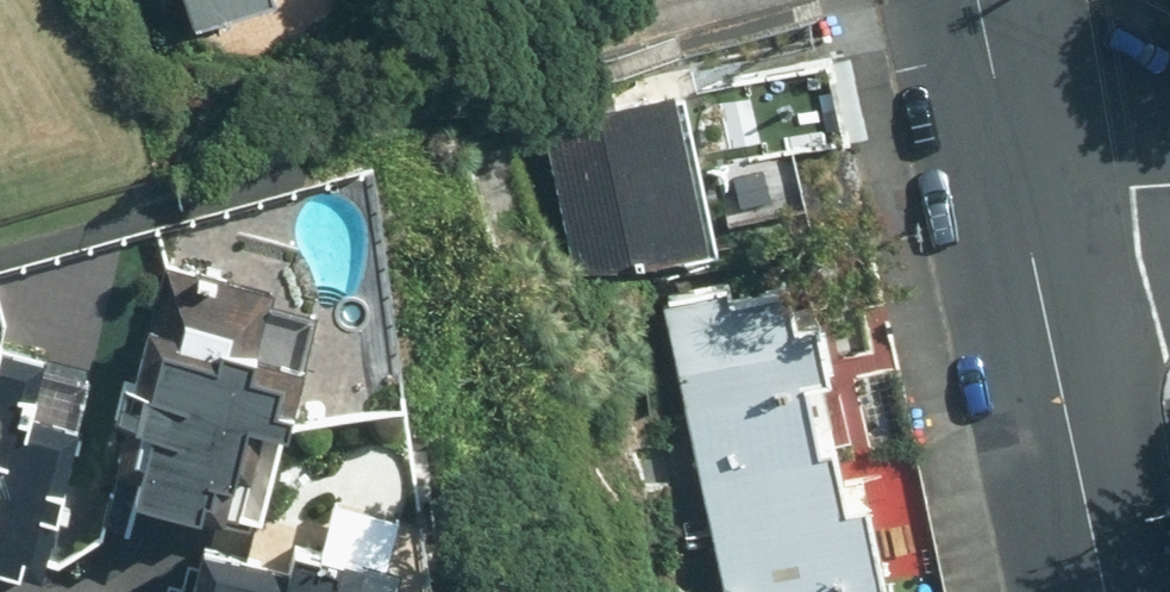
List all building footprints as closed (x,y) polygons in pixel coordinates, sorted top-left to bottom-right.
[(276,0),(185,0),(194,31),(278,7),(276,0)] [(541,118),(575,278),(712,252),(676,94),(541,118)] [(266,309),(268,297),(172,276),(145,402),(126,398),(119,429),(149,436),(134,504),(198,518),(201,504),(211,506),(215,486),(243,492),(236,522),(264,527),(283,438),(291,440),(297,414),(280,411),(288,372),(302,375),(313,328),(279,321),(281,313),(266,309)] [(733,286),(666,298),(721,591),(946,591),(922,468),(846,482),(839,448),(820,452),(809,390),(832,386),(820,322),(798,327),(791,289),(736,300),(733,286)] [(63,357),(0,343),(0,565),(5,566),(10,546),(37,552),(31,582),(58,588),(77,499),(86,501),(91,474),(74,471),(83,432),(97,435),(107,388),(74,381),(75,373),(60,370),(63,357)] [(346,555),(292,545),(287,571),(189,552),(184,575),(209,580),(207,591),(339,591),(346,555)]
